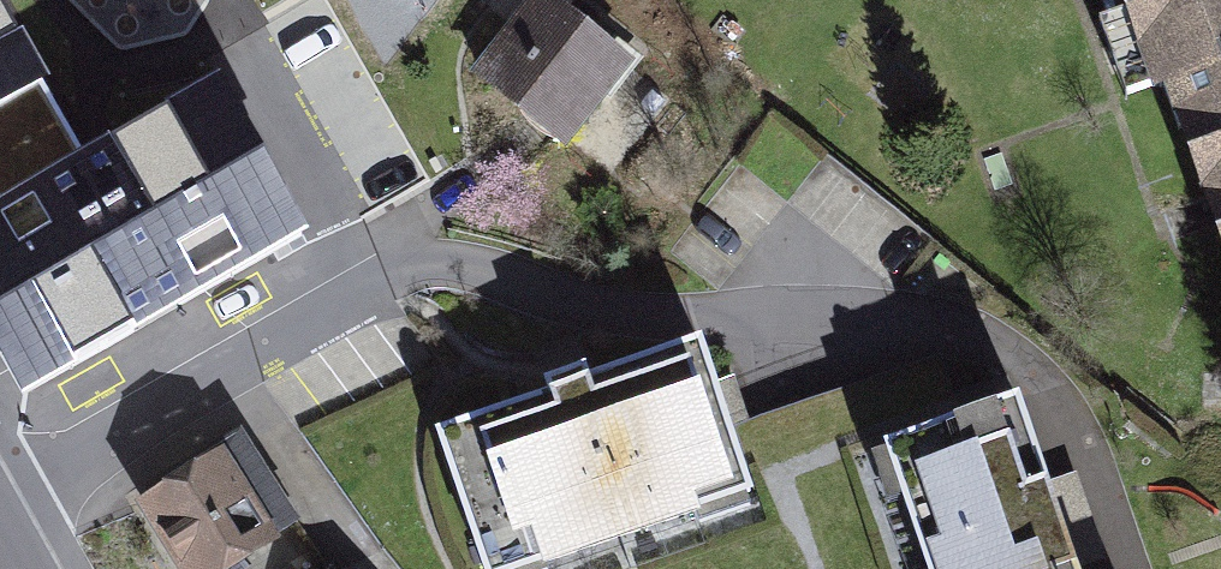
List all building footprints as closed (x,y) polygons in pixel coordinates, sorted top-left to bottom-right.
[(17,414),(316,260),(226,84),(121,138),(89,154),(27,37),(7,0),(0,0),(0,385),(17,414)] [(467,86),(563,165),(635,77),(541,0),(538,0),(467,86)] [(1156,50),(1220,26),(1220,0),(1137,0),(1156,50)] [(1173,53),(1220,187),(1220,36),(1173,53)] [(466,437),(516,568),(555,568),(765,490),(710,345),(466,437)] [(894,449),(941,568),(1084,568),(1019,401),(894,449)] [(187,568),(210,568),(301,510),(240,417),(132,486),(187,568)]
